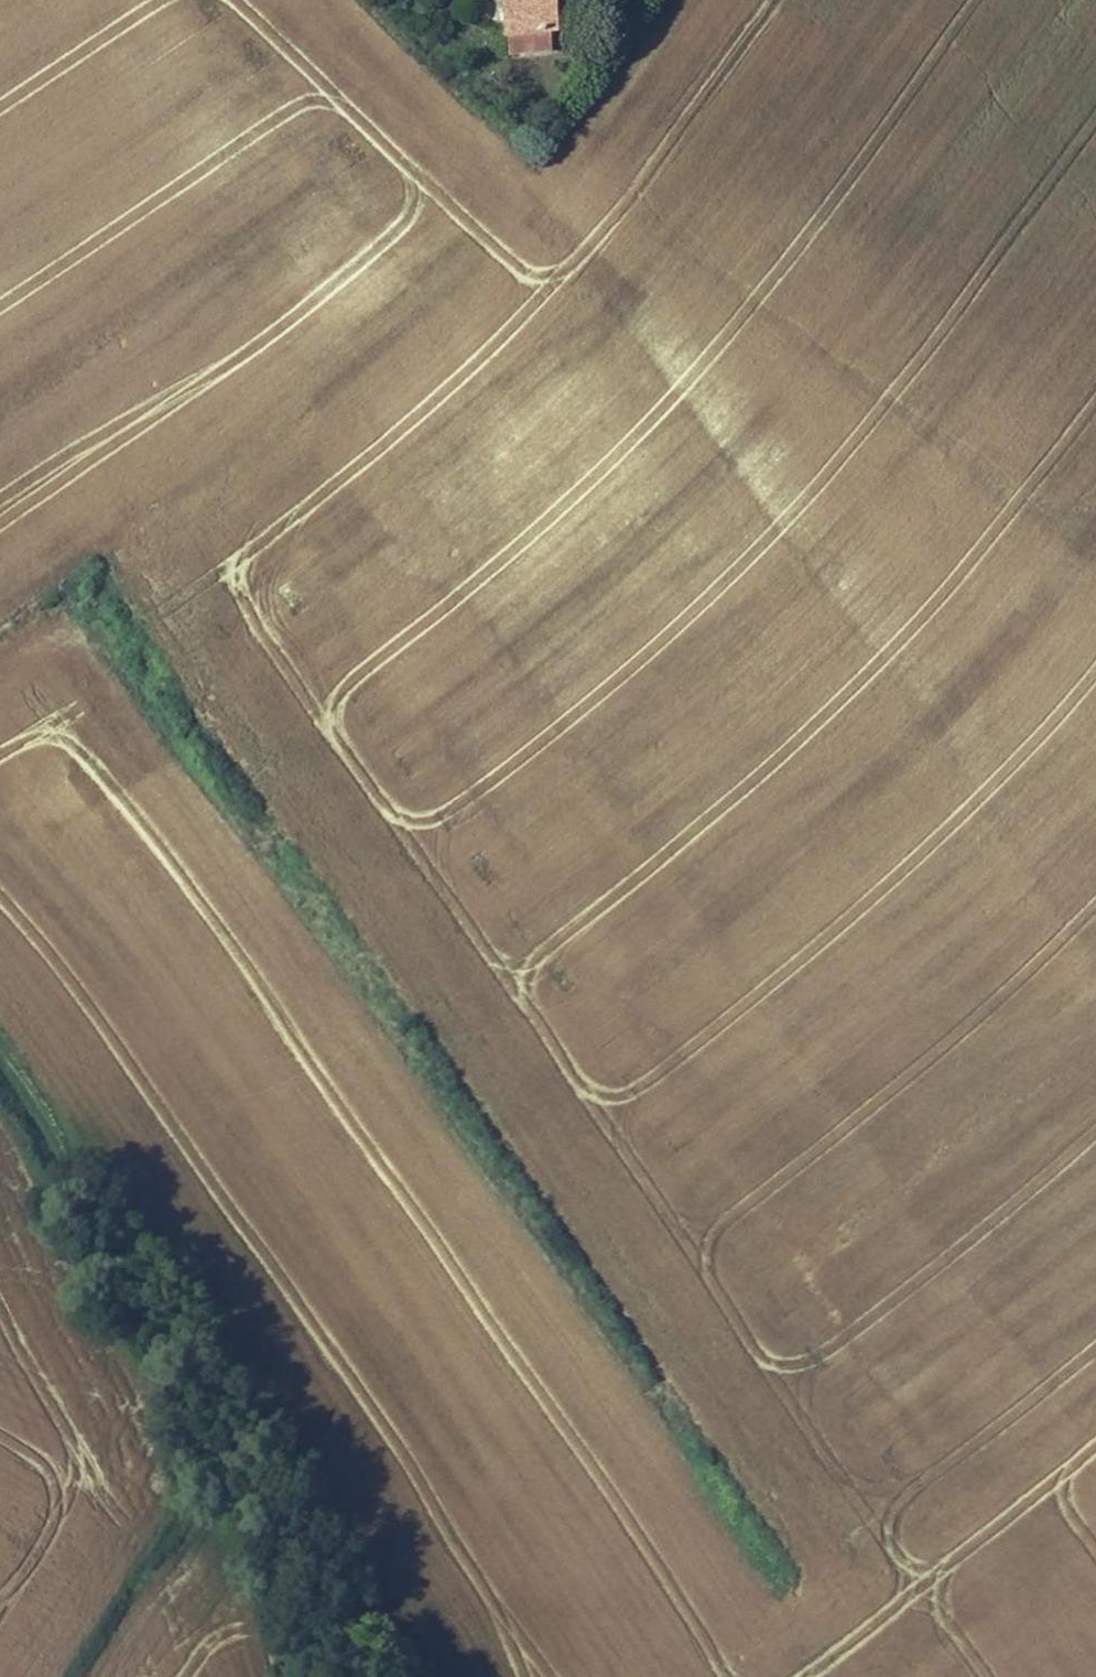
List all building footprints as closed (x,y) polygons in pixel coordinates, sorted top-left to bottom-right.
[(506,35),(551,30),(547,0),(503,0),(506,35)]
